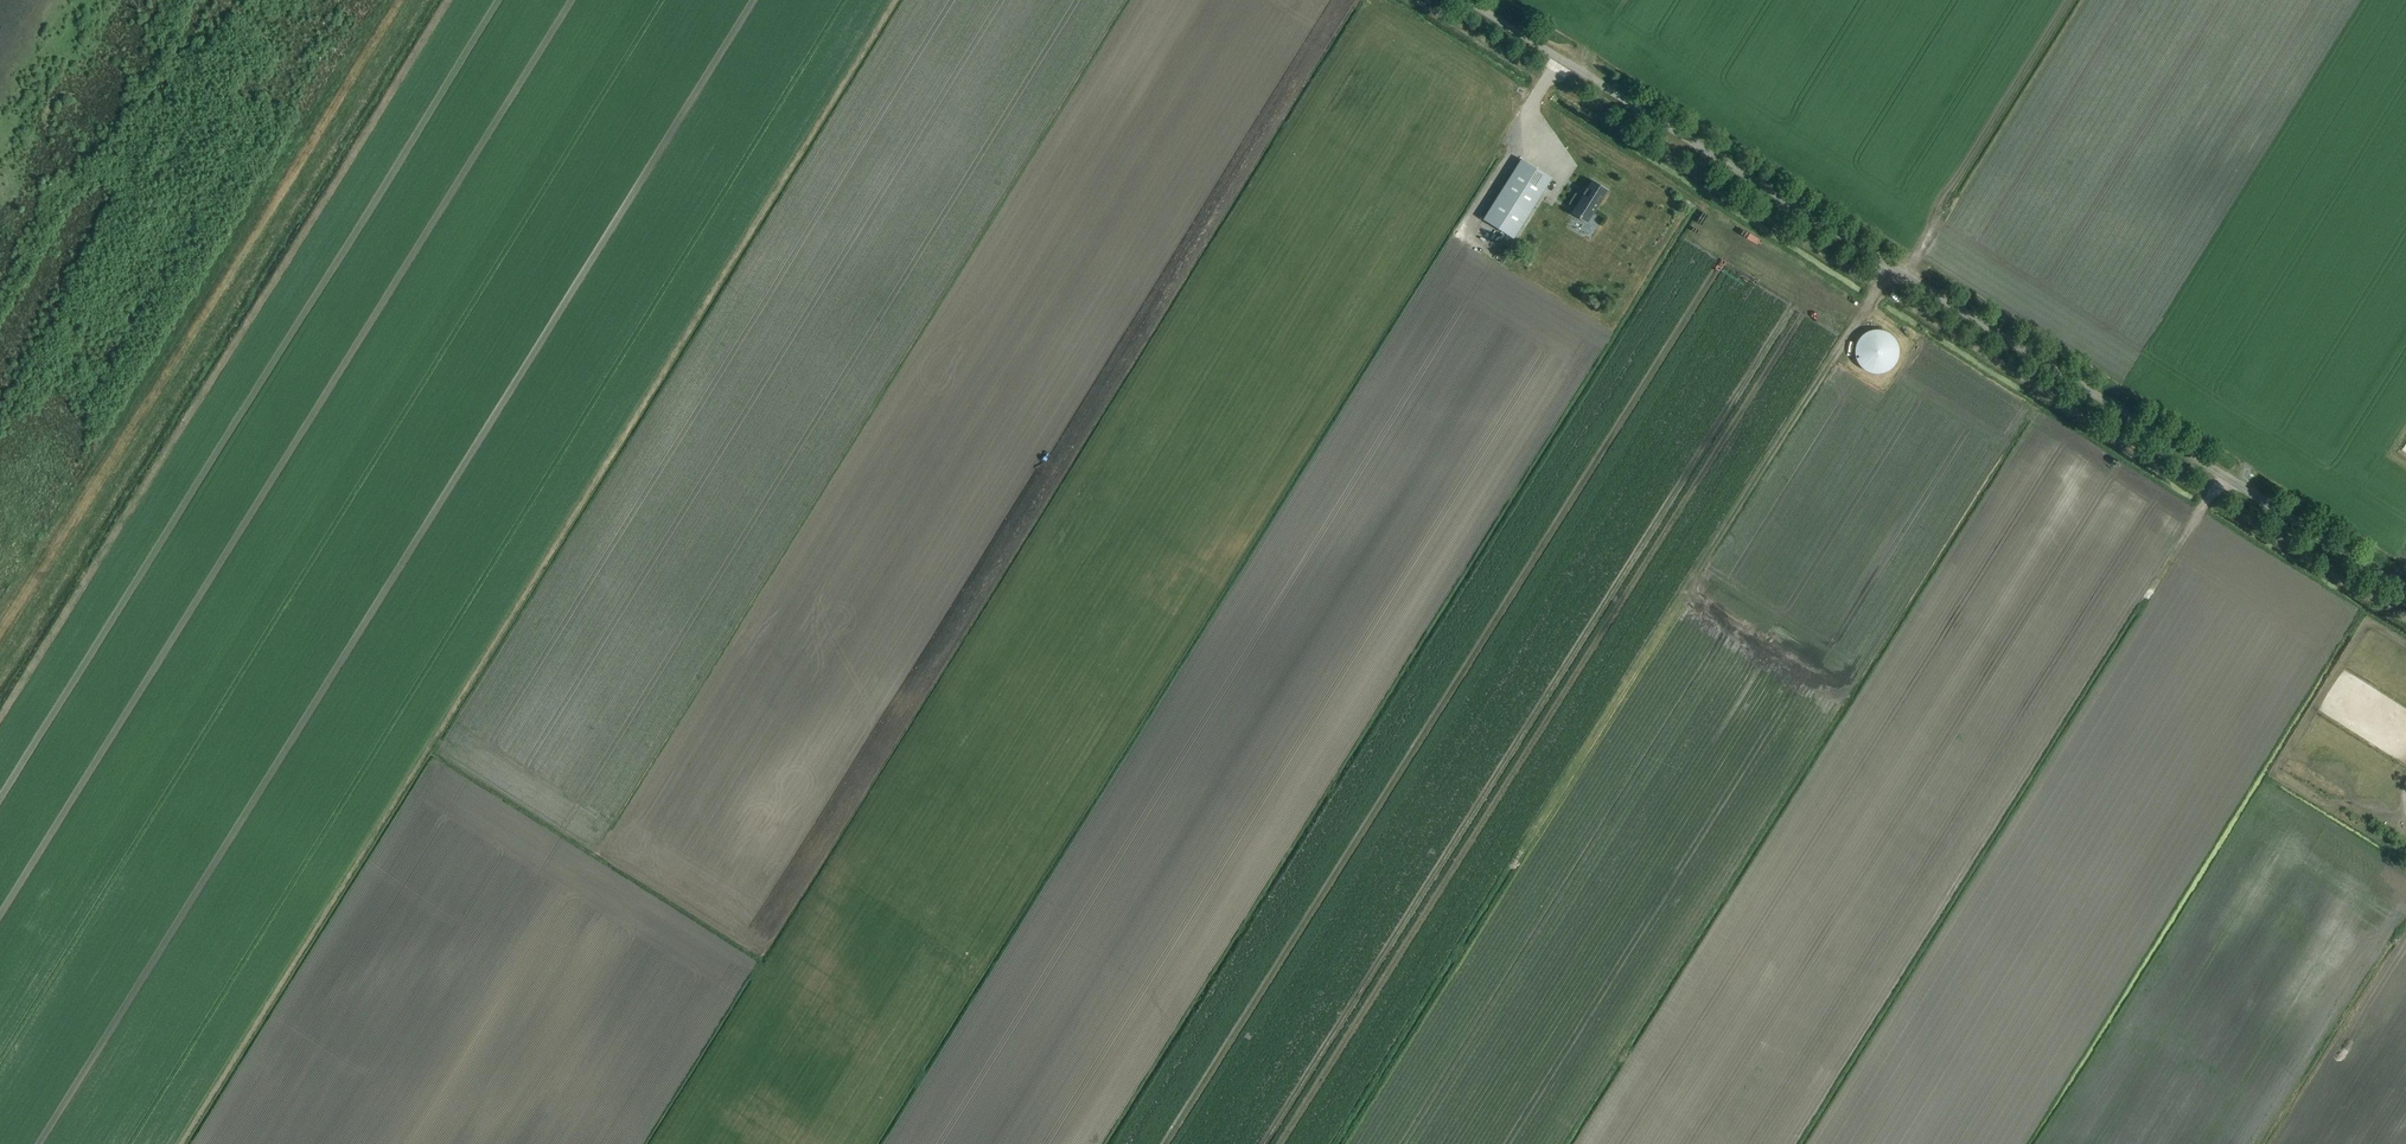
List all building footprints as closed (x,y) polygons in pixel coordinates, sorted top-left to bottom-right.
[(1550,183),(1520,164),(1483,224),(1512,242),(1550,183)] [(1575,209),(1572,214),(1587,224),(1608,190),(1593,181),(1582,198),(1576,194),(1569,204),(1575,209)] [(1899,347),(1896,340),(1891,335),(1884,332),(1877,331),(1870,332),(1863,335),(1859,341),(1856,347),(1855,355),(1857,362),(1861,368),(1867,372),(1874,374),(1881,374),(1888,372),(1894,367),(1898,361),(1899,354),(1899,347)]
